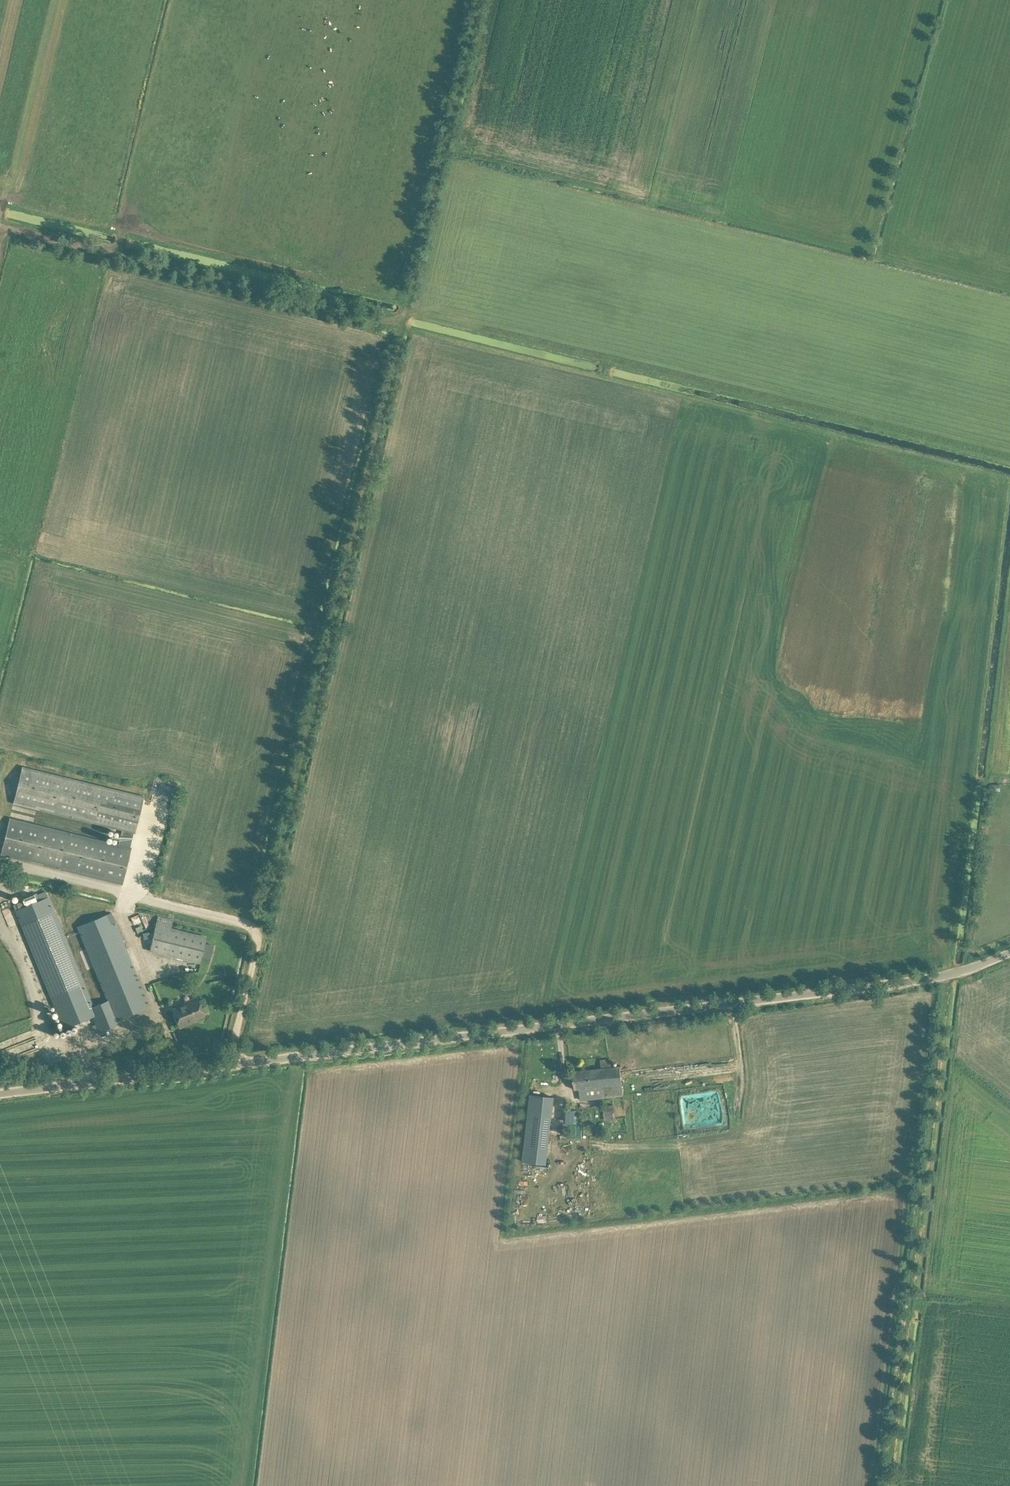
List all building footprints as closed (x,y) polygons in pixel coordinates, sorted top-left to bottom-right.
[(122,884),(131,846),(130,846),(133,833),(135,833),(144,795),(23,766),(20,778),(14,776),(11,791),(16,792),(13,804),(122,830),(119,843),(10,817),(7,830),(1,828),(0,834),(0,843),(4,844),(1,855),(122,884)] [(21,924),(60,1019),(64,1028),(93,1016),(99,1031),(121,1022),(119,1018),(149,1006),(118,930),(111,912),(77,926),(85,944),(108,1000),(93,1006),(54,911),(46,892),(13,904),(21,924)] [(206,941),(207,936),(171,928),(173,920),(158,916),(150,950),(201,962),(202,956),(206,941)] [(172,1009),(176,1018),(180,1027),(195,1021),(194,1020),(205,1015),(201,1006),(197,997),(185,1002),(185,1004),(172,1009)] [(620,1066),(572,1071),(574,1089),(592,1087),(593,1098),(623,1095),(620,1066)] [(530,1094),(523,1161),(546,1164),(553,1097),(530,1094)] [(604,1120),(616,1118),(613,1104),(602,1105),(604,1120)] [(576,1106),(565,1107),(565,1117),(577,1116),(576,1106)]
